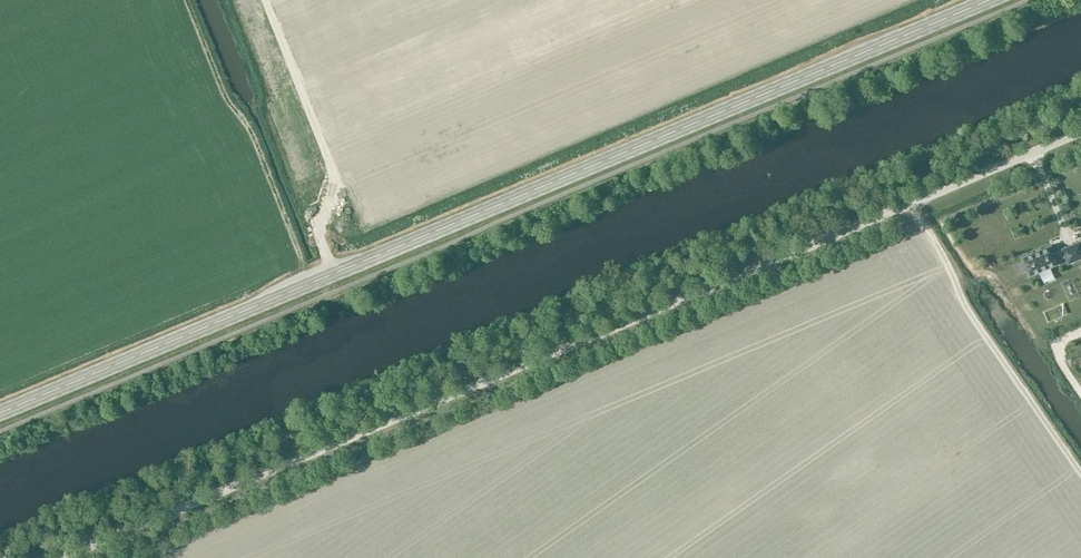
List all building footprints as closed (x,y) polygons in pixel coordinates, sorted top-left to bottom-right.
[(1080,258),(1080,244),(1080,241),(1062,249),(1054,253),(1051,245),(1023,257),(1030,275),(1058,263),(1057,260),(1065,256),(1068,263),(1080,258)] [(1058,304),(1049,308),(1051,313),(1061,310),(1058,304)]
